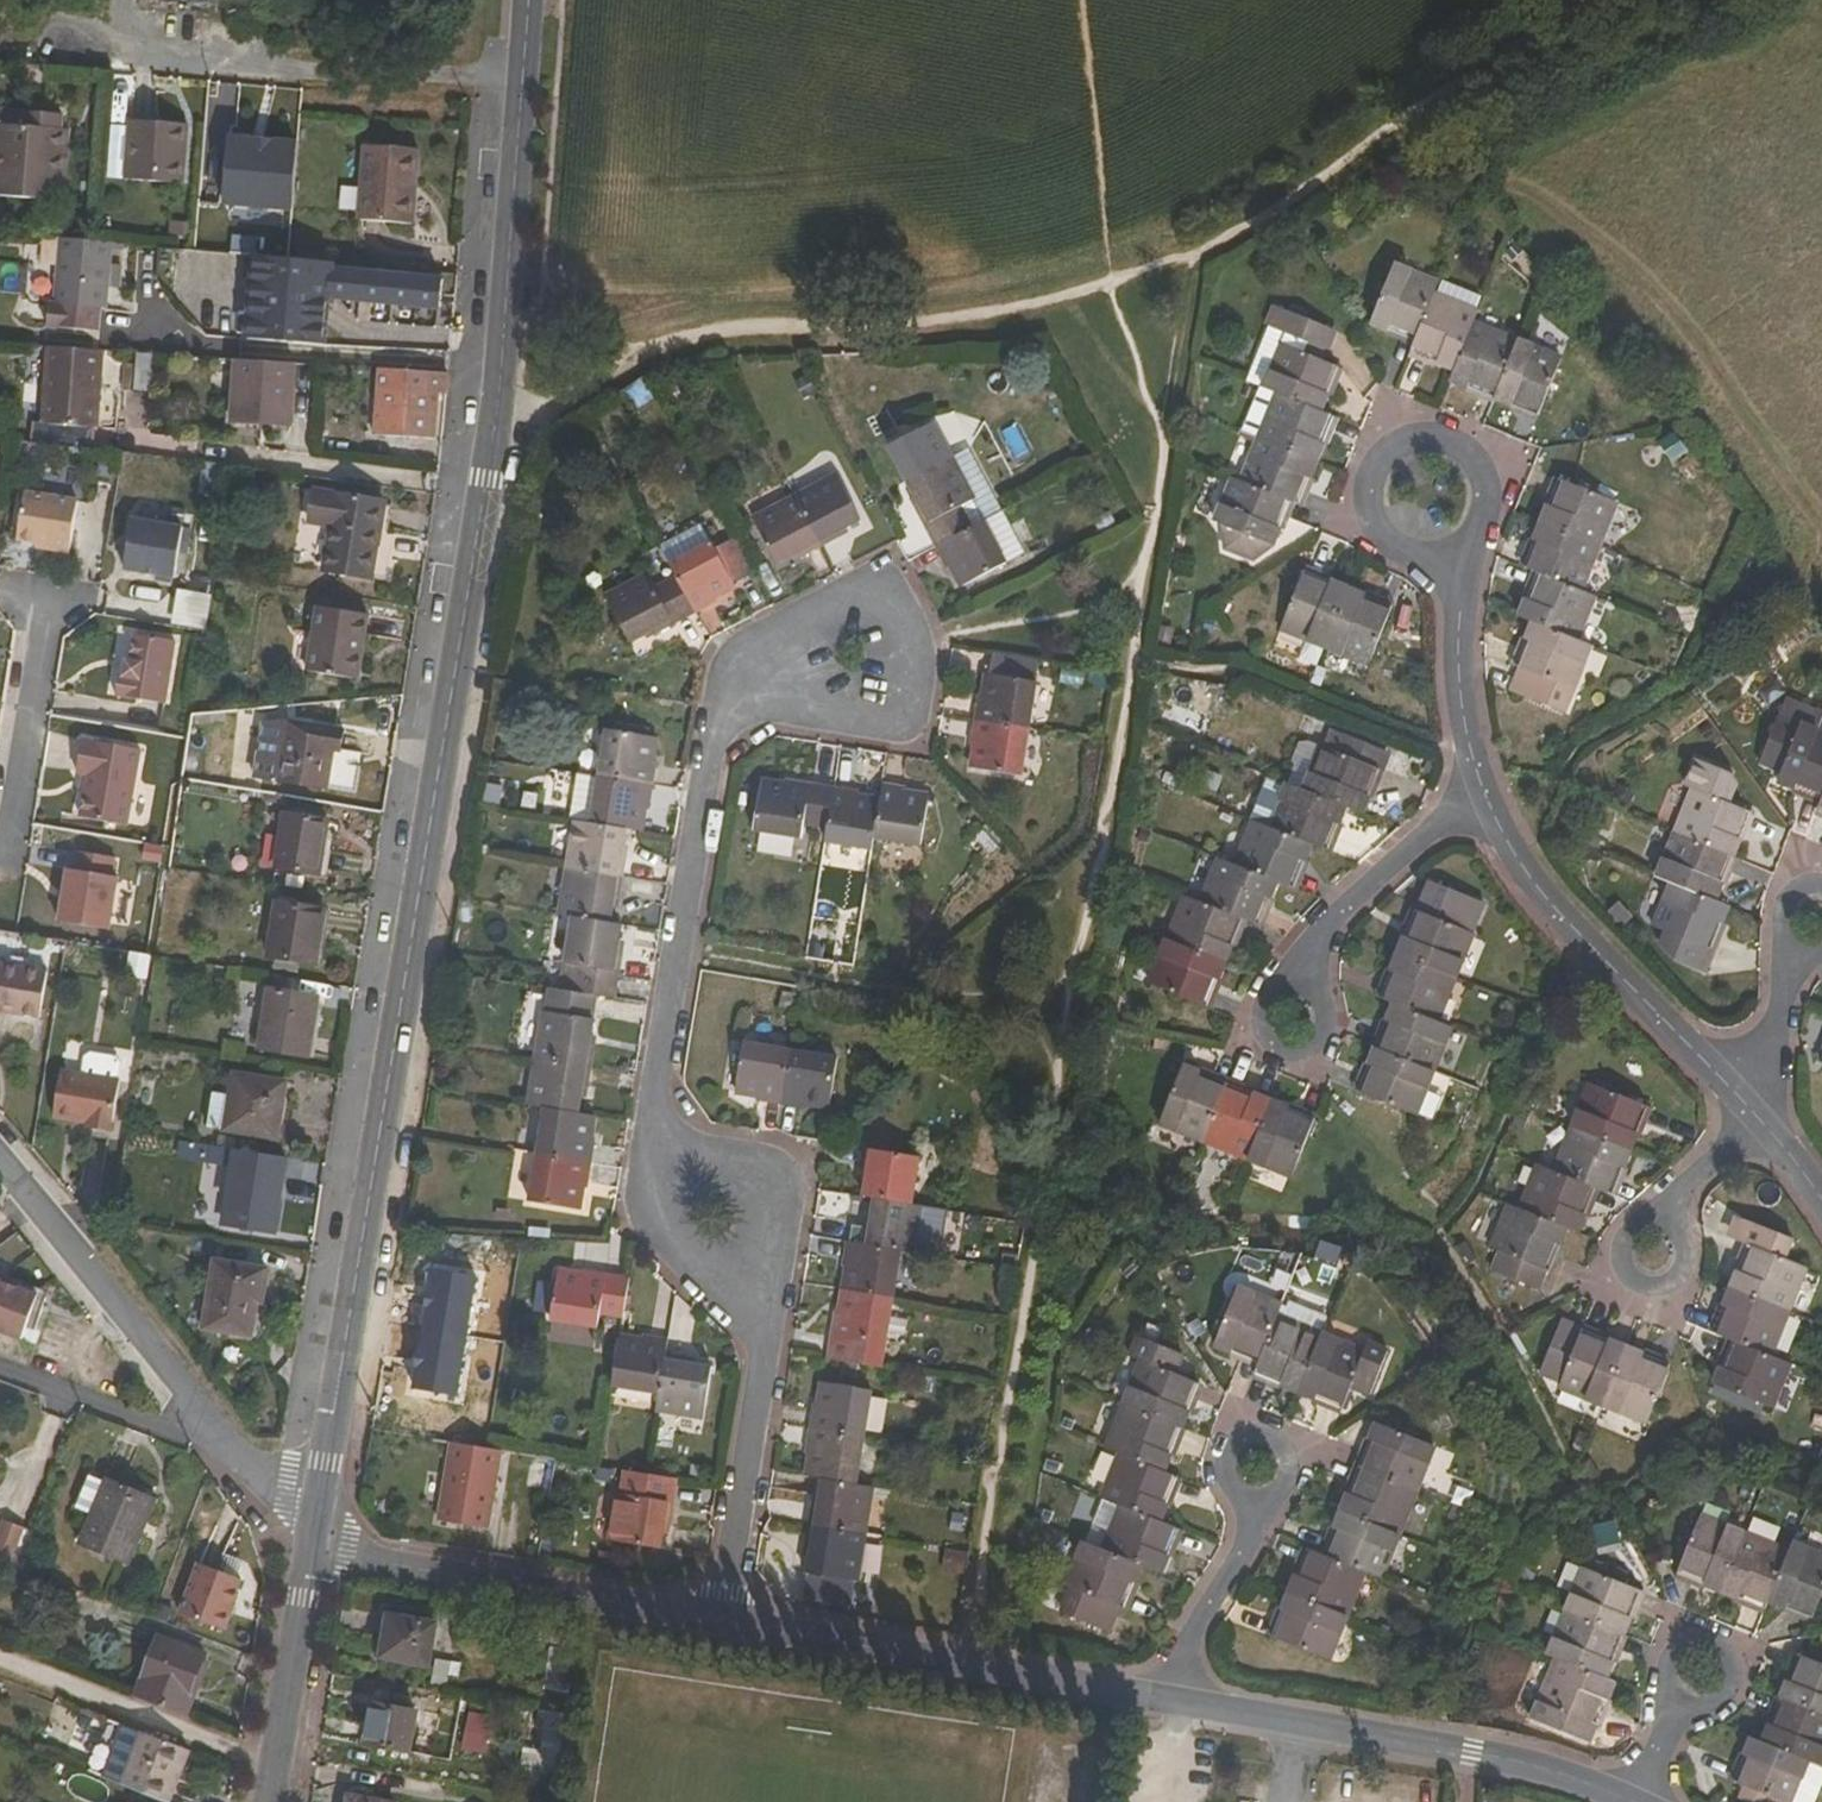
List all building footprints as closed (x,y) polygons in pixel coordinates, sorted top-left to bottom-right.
[(237,123),(273,124),(274,85),(238,84),(237,123)] [(0,125),(0,197),(56,202),(62,130),(63,116),(25,113),(24,127),(0,125)] [(188,126),(130,121),(125,180),(183,185),(188,126)] [(66,202),(71,131),(62,130),(56,202),(66,202)] [(294,142),(230,136),(225,200),(289,205),(294,142)] [(420,152),(364,147),(358,221),(413,225),(420,152)] [(31,229),(28,300),(55,301),(58,230),(31,229)] [(100,333),(102,309),(107,309),(113,245),(96,243),(62,240),(56,305),(50,304),(48,328),(100,333)] [(293,295),(442,307),(444,280),(243,263),(237,337),(289,341),(293,295)] [(1416,341),(1439,283),(1395,265),(1371,323),(1416,341)] [(1474,323),(1484,298),(1440,280),(1439,283),(1416,341),(1411,353),(1455,371),(1474,323)] [(1268,325),(1303,340),(1298,351),(1281,344),(1263,387),(1278,393),(1320,410),(1339,368),(1322,361),(1327,350),(1328,350),(1337,331),(1276,306),(1268,325)] [(1494,399),(1518,341),(1474,323),(1455,371),(1450,381),(1494,399)] [(1539,417),(1562,359),(1518,341),(1494,399),(1539,417)] [(125,347),(126,387),(159,386),(158,347),(125,347)] [(103,352),(46,348),(42,425),(98,428),(103,352)] [(232,423),(293,427),(296,364),(235,360),(232,423)] [(438,415),(432,414),(433,395),(447,395),(449,373),(379,369),(375,435),(436,439),(438,415)] [(1260,437),(1318,461),(1336,417),(1320,410),(1278,393),(1260,437)] [(1291,501),(1300,505),(1318,461),(1260,437),(1242,481),(1291,501)] [(970,449),(906,483),(917,504),(913,506),(935,548),(1003,512),(970,449)] [(221,490),(221,460),(203,460),(202,490),(221,490)] [(842,537),(839,533),(862,521),(838,476),(795,498),(822,548),(842,537)] [(1242,481),(1234,478),(1215,522),(1223,526),(1226,549),(1254,561),(1273,546),(1291,501),(1242,481)] [(1542,524),(1601,548),(1619,504),(1560,479),(1542,524)] [(328,528),(320,569),(372,578),(385,502),(315,490),(309,524),(328,528)] [(50,543),(48,554),(69,557),(78,505),(23,496),(16,538),(50,543)] [(756,526),(745,532),(763,565),(773,559),(776,566),(797,555),(800,559),(822,548),(795,498),(752,520),(756,526)] [(935,548),(946,569),(950,567),(961,588),(1025,554),(1003,512),(935,548)] [(1601,548),(1542,524),(1524,567),(1539,574),(1583,592),(1601,548)] [(172,582),(181,533),(132,525),(124,572),(172,582)] [(696,616),(718,604),(715,599),(735,588),(702,525),(660,546),(675,576),(696,616)] [(736,580),(752,573),(736,538),(720,545),(736,580)] [(1349,590),(1304,572),(1281,629),(1308,640),(1300,661),(1317,668),(1326,647),(1349,590)] [(1583,592),(1539,574),(1521,618),(1534,623),(1578,641),(1596,597),(1583,592)] [(696,616),(675,576),(655,587),(648,575),(605,597),(630,644),(653,632),(656,637),(696,616)] [(179,585),(172,620),(206,627),(213,591),(179,585)] [(1349,590),(1326,647),(1370,666),(1393,609),(1349,590)] [(307,671),(359,679),(369,616),(317,607),(307,671)] [(1578,641),(1534,623),(1515,667),(1521,670),(1511,692),(1565,714),(1593,647),(1578,641)] [(127,665),(125,679),(119,678),(116,700),(163,708),(173,645),(137,639),(132,665),(127,665)] [(1037,683),(986,675),(982,697),(978,696),(974,721),(1030,730),(1037,683)] [(1187,680),(1185,708),(1225,712),(1228,685),(1187,680)] [(1804,720),(1802,725),(1780,717),(1760,765),(1781,773),(1777,782),(1821,799),(1821,712),(1809,707),(1804,720)] [(211,711),(193,709),(190,729),(208,732),(211,711)] [(1781,712),(1780,717),(1802,725),(1804,720),(1781,712)] [(974,721),(970,745),(974,746),(971,768),(1022,777),(1030,730),(974,721)] [(265,725),(256,776),(328,787),(334,751),(341,752),(344,732),(286,723),(265,725)] [(1389,753),(1332,730),(1324,748),(1308,741),(1300,742),(1292,760),(1297,767),(1310,773),(1303,790),(1348,808),(1363,815),(1389,753)] [(658,763),(653,762),(657,739),(608,731),(599,778),(654,787),(658,763)] [(89,778),(81,820),(128,828),(141,753),(83,744),(77,776),(89,778)] [(1699,761),(1688,788),(1695,791),(1676,834),(1734,858),(1753,814),(1725,803),(1735,779),(1732,774),(1699,761)] [(628,830),(642,832),(646,810),(650,811),(654,787),(599,778),(591,824),(628,830)] [(827,830),(834,786),(786,778),(785,784),(763,780),(754,831),(802,840),(805,826),(827,830)] [(930,795),(907,791),(908,787),(883,782),(880,799),(874,838),(922,846),(930,795)] [(1314,846),(1329,853),(1348,808),(1303,790),(1290,784),(1271,829),(1314,846)] [(880,799),(857,795),(858,790),(834,786),(827,830),(825,843),(872,851),(874,838),(880,799)] [(284,815),(275,868),(320,875),(329,822),(284,815)] [(628,854),(624,853),(628,830),(591,824),(576,821),(568,868),(624,877),(628,854)] [(1278,882),(1296,890),(1314,846),(1271,829),(1256,822),(1238,866),(1278,882)] [(1579,833),(1575,843),(1592,850),(1596,840),(1579,833)] [(1672,883),(1716,901),(1734,858),(1676,834),(1658,878),(1672,883)] [(112,878),(115,860),(77,853),(74,872),(68,870),(59,923),(109,931),(118,879),(112,878)] [(1242,919),(1260,927),(1278,882),(1238,866),(1220,858),(1202,902),(1242,919)] [(573,917),(612,924),(616,901),(620,901),(624,877),(568,868),(560,915),(573,917)] [(1716,901),(1672,883),(1653,928),(1711,952),(1729,907),(1716,901)] [(1166,941),(1223,965),(1242,919),(1202,902),(1184,895),(1166,941)] [(269,957),(317,964),(326,911),(277,903),(269,957)] [(1397,956),(1456,980),(1475,935),(1416,910),(1397,956)] [(624,951),(620,950),(624,925),(612,924),(573,917),(560,990),(600,997),(616,999),(624,951)] [(1223,965),(1166,941),(1148,984),(1206,1008),(1223,965)] [(1456,980),(1397,956),(1379,999),(1394,1004),(1439,1023),(1456,980)] [(6,1012),(39,1018),(46,974),(29,971),(27,988),(0,983),(0,1011),(6,1012)] [(597,1044),(593,1044),(600,997),(560,990),(548,988),(536,1059),(593,1068),(597,1044)] [(269,991),(259,1049),(310,1057),(319,999),(269,991)] [(1439,1023),(1394,1004),(1375,1049),(1433,1072),(1452,1028),(1439,1023)] [(782,1107),(791,1050),(744,1043),(736,1094),(758,1097),(758,1103),(782,1107)] [(1357,1093),(1415,1117),(1433,1072),(1375,1049),(1357,1093)] [(805,1110),(806,1105),(830,1109),(839,1058),(791,1050),(782,1107),(805,1110)] [(545,1109),(580,1115),(584,1092),(589,1093),(593,1068),(536,1059),(528,1106),(545,1109)] [(1182,1068),(1159,1125),(1202,1143),(1225,1085),(1182,1068)] [(61,1074),(54,1119),(90,1125),(90,1128),(112,1132),(119,1084),(61,1074)] [(287,1083),(234,1075),(230,1097),(214,1094),(209,1128),(278,1139),(287,1083)] [(1649,1107),(1590,1083),(1572,1128),(1631,1151),(1649,1107)] [(1247,1160),(1270,1103),(1225,1085),(1202,1143),(1247,1160)] [(1292,1178),(1315,1121),(1270,1103),(1247,1160),(1292,1178)] [(597,1144),(592,1143),(596,1117),(580,1115),(545,1109),(537,1156),(593,1165),(597,1144)] [(112,1132),(90,1128),(88,1137),(111,1141),(112,1132)] [(1596,1189),(1613,1196),(1631,1151),(1572,1128),(1554,1172),(1596,1189)] [(275,1232),(285,1173),(261,1170),(263,1155),(214,1147),(211,1163),(235,1166),(225,1224),(275,1232)] [(862,1172),(866,1173),(862,1196),(874,1198),(913,1205),(921,1159),(865,1150),(862,1172)] [(537,1156),(529,1202),(580,1211),(584,1188),(589,1189),(593,1165),(537,1156)] [(1567,1229),(1578,1233),(1596,1189),(1554,1172),(1538,1165),(1520,1210),(1567,1229)] [(870,1222),(866,1221),(862,1245),(902,1252),(919,1255),(927,1207),(913,1205),(874,1198),(870,1222)] [(1540,1291),(1548,1273),(1549,1274),(1567,1229),(1520,1210),(1510,1206),(1492,1250),(1500,1253),(1492,1272),(1540,1291)] [(1795,1241),(1747,1221),(1739,1241),(1751,1245),(1733,1289),(1790,1312),(1808,1268),(1787,1260),(1795,1241)] [(862,1245),(846,1243),(842,1266),(847,1267),(843,1290),(894,1299),(902,1252),(862,1245)] [(268,1278),(269,1271),(215,1262),(204,1329),(263,1339),(268,1302),(280,1304),(284,1281),(268,1278)] [(598,1328),(600,1315),(622,1319),(629,1277),(582,1269),(582,1274),(558,1270),(550,1320),(598,1328)] [(25,1330),(33,1333),(48,1291),(0,1274),(0,1281),(38,1295),(25,1330)] [(22,1340),(25,1330),(38,1295),(0,1281),(0,1332),(22,1340)] [(1278,1316),(1282,1305),(1238,1287),(1215,1345),(1259,1363),(1278,1316)] [(1790,1312),(1733,1289),(1715,1334),(1735,1342),(1772,1357),(1790,1312)] [(839,1315),(835,1314),(827,1359),(882,1368),(894,1299),(843,1290),(839,1315)] [(1259,1363),(1255,1374),(1299,1391),(1323,1333),(1278,1316),(1259,1363)] [(1626,1348),(1582,1330),(1558,1389),(1603,1407),(1626,1348)] [(1351,1389),(1371,1397),(1390,1351),(1370,1343),(1367,1351),(1323,1333),(1299,1391),(1343,1409),(1351,1389)] [(620,1335),(612,1387),(658,1394),(665,1356),(667,1338),(644,1334),(643,1339),(620,1335)] [(1179,1376),(1187,1356),(1137,1336),(1129,1355),(1141,1360),(1123,1404),(1181,1428),(1199,1383),(1179,1376)] [(1735,1342),(1717,1387),(1774,1410),(1792,1365),(1772,1357),(1735,1342)] [(1671,1366),(1626,1348),(1603,1407),(1648,1425),(1671,1366)] [(656,1411),(703,1419),(712,1368),(688,1364),(689,1360),(665,1356),(658,1394),(656,1411)] [(809,1430),(865,1439),(873,1391),(822,1383),(818,1407),(813,1406),(809,1430)] [(1120,1454),(1164,1471),(1181,1428),(1123,1404),(1105,1448),(1120,1454)] [(1436,1447),(1379,1424),(1361,1469),(1418,1491),(1436,1447)] [(805,1454),(810,1455),(807,1477),(821,1479),(858,1485),(865,1439),(809,1430),(805,1454)] [(488,1528),(503,1444),(447,1435),(432,1518),(488,1528)] [(1122,1506),(1162,1521),(1179,1477),(1164,1471),(1120,1454),(1103,1498),(1122,1506)] [(1344,1513),(1401,1535),(1418,1491),(1361,1469),(1344,1513)] [(610,1542),(663,1551),(667,1527),(672,1528),(680,1480),(645,1474),(622,1470),(610,1542)] [(105,1481),(90,1475),(76,1508),(91,1514),(79,1543),(130,1565),(158,1499),(107,1477),(105,1481)] [(858,1485),(821,1479),(817,1504),(813,1503),(809,1526),(866,1535),(874,1487),(858,1485)] [(1162,1521),(1122,1506),(1104,1551),(1143,1567),(1162,1574),(1180,1529),(1162,1521)] [(1365,1572),(1383,1580),(1401,1535),(1344,1513),(1327,1557),(1365,1572)] [(1700,1517),(1677,1575),(1722,1593),(1745,1535),(1700,1517)] [(9,1565),(23,1527),(3,1519),(0,1526),(0,1562),(9,1565)] [(866,1535),(809,1526),(805,1549),(810,1550),(806,1573),(858,1581),(866,1535)] [(1745,1535),(1722,1593),(1767,1611),(1770,1602),(1790,1553),(1745,1535)] [(1116,1608),(1125,1612),(1143,1567),(1104,1551),(1084,1543),(1066,1588),(1070,1590),(1061,1612),(1107,1630),(1116,1608)] [(1821,1600),(1821,1556),(1793,1545),(1790,1553),(1770,1602),(1814,1620),(1821,1600)] [(1291,1595),(1348,1617),(1365,1572),(1327,1557),(1308,1550),(1291,1595)] [(242,1579),(199,1563),(180,1613),(225,1630),(240,1591),(237,1590),(242,1579)] [(1565,1612),(1624,1635),(1642,1590),(1583,1567),(1565,1612)] [(1348,1617),(1291,1595),(1274,1640),(1331,1662),(1348,1617)] [(1555,1661),(1606,1681),(1624,1635),(1565,1612),(1547,1658),(1555,1661)] [(380,1658),(429,1667),(436,1623),(388,1615),(380,1658)] [(135,1697),(191,1718),(201,1692),(196,1690),(210,1654),(158,1634),(135,1697)] [(550,1648),(540,1708),(568,1713),(577,1652),(550,1648)] [(1800,1656),(1782,1702),(1821,1718),(1821,1665),(1800,1656)] [(1606,1681),(1555,1661),(1532,1720),(1591,1743),(1615,1684),(1606,1681)] [(1782,1702),(1765,1745),(1810,1762),(1821,1767),(1821,1718),(1782,1702)] [(369,1745),(409,1752),(416,1712),(376,1705),(369,1745)] [(538,1750),(522,1747),(517,1777),(557,1784),(568,1713),(540,1708),(539,1708),(535,1729),(542,1730),(538,1750)] [(111,1720),(91,1773),(163,1801),(174,1801),(193,1751),(111,1720)] [(1753,1740),(1735,1784),(1744,1788),(1740,1800),(1745,1801),(1794,1801),(1810,1762),(1765,1745),(1753,1740)]
